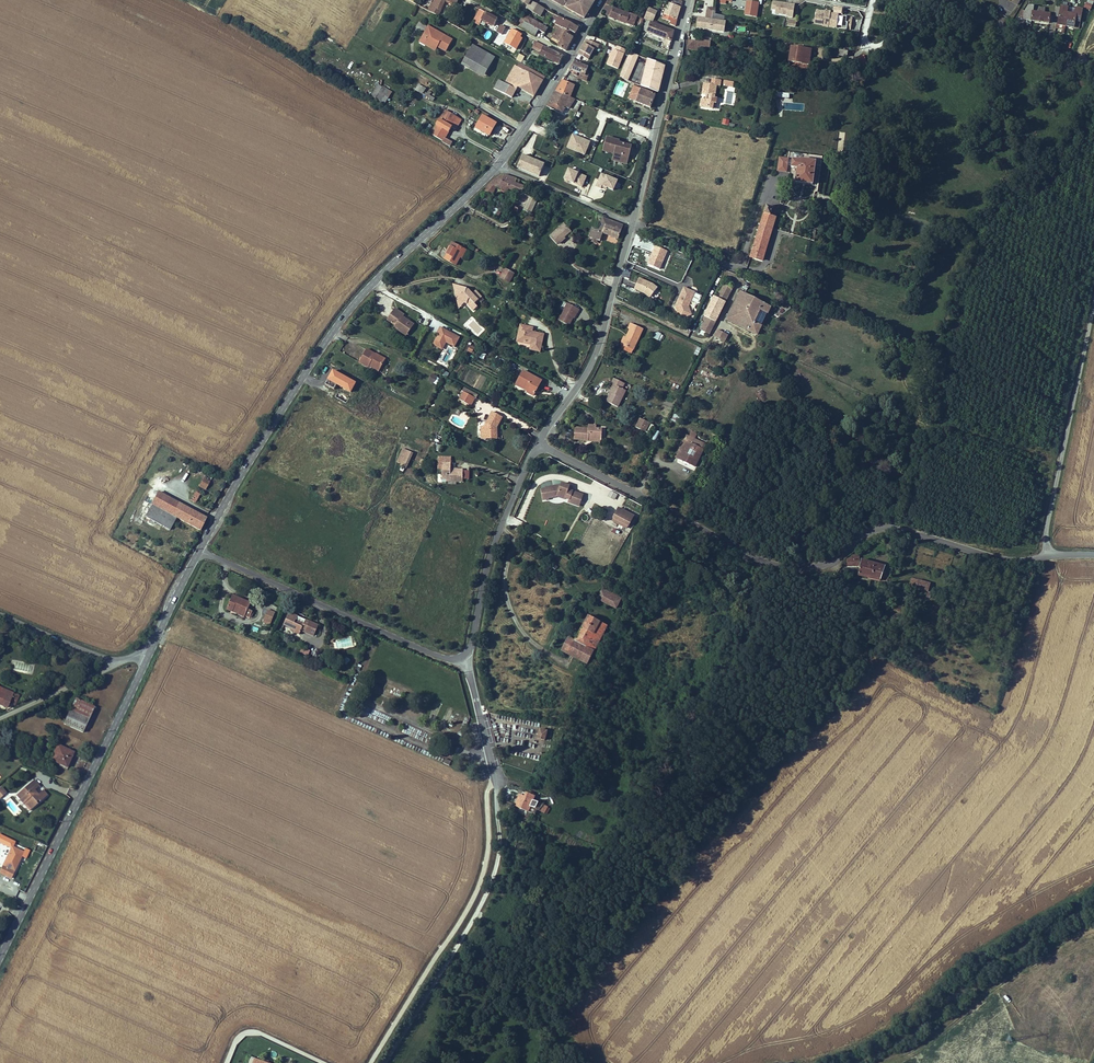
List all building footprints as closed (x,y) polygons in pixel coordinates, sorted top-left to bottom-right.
[(445,0),(433,0),(431,6),(440,10),(445,0)] [(540,16),(544,9),(529,0),(523,0),(522,2),(528,5),(526,9),(540,16)] [(586,15),(590,1),(591,0),(551,0),(563,7),(565,4),(571,7),(569,10),(581,17),(583,13),(586,15)] [(1093,0),(1088,0),(1084,8),(1089,10),(1093,0)] [(756,18),(758,4),(746,1),(744,15),(756,18)] [(793,17),(795,4),(772,1),(770,14),(793,17)] [(669,2),(662,18),(670,22),(669,24),(675,26),(677,16),(680,7),(670,3),(669,2)] [(609,17),(613,8),(613,7),(610,6),(606,4),(603,9),(608,11),(606,15),(609,17)] [(715,5),(708,4),(705,16),(711,17),(712,17),(722,19),(723,13),(715,11),(715,5)] [(1054,16),(1059,17),(1057,24),(1065,26),(1067,13),(1068,11),(1066,11),(1067,7),(1056,5),(1054,16)] [(1033,6),(1029,6),(1024,12),(1021,12),(1015,25),(1022,27),(1023,20),(1031,21),(1048,23),(1049,15),(1044,14),(1044,8),(1034,7),(1033,6)] [(644,18),(653,22),(657,11),(648,7),(644,18)] [(613,8),(609,17),(632,26),(636,16),(629,13),(629,14),(613,8)] [(493,26),(497,19),(480,9),(474,20),(480,23),(481,19),(493,26)] [(1067,13),(1065,26),(1073,27),(1074,20),(1079,21),(1081,10),(1076,9),(1075,14),(1067,13)] [(848,30),(850,17),(829,13),(829,12),(823,10),(820,26),(835,29),(835,28),(848,30)] [(697,25),(723,29),(724,19),(722,19),(712,17),(711,17),(705,16),(698,15),(697,25)] [(531,26),(536,28),(539,23),(528,17),(524,18),(523,19),(522,21),(524,22),(531,26)] [(559,17),(555,25),(567,31),(568,30),(575,34),(578,28),(559,17)] [(643,30),(664,38),(671,41),(673,31),(646,21),(643,30)] [(531,26),(524,22),(521,28),(528,32),(531,26)] [(544,33),(547,28),(539,23),(536,28),(538,30),(544,33)] [(428,24),(422,35),(426,38),(425,40),(432,44),(434,42),(437,44),(446,49),(452,37),(443,32),(442,34),(435,30),(436,28),(428,24)] [(568,30),(567,31),(555,25),(554,27),(557,29),(552,38),(559,42),(565,33),(572,37),(575,34),(568,30)] [(531,26),(528,32),(534,36),(538,30),(536,28),(531,26)] [(502,47),(514,53),(524,35),(512,29),(502,47)] [(565,33),(559,42),(557,46),(565,51),(572,37),(565,33)] [(435,48),(437,44),(434,42),(432,44),(425,40),(426,38),(422,35),(420,39),(435,48)] [(671,41),(664,38),(661,46),(668,49),(671,41)] [(692,39),(687,38),(686,46),(707,49),(709,40),(702,39),(701,40),(692,39)] [(543,46),(534,41),(533,44),(534,44),(533,46),(534,47),(533,49),(540,53),(539,55),(559,64),(562,56),(543,47),(543,46)] [(583,45),(575,60),(586,64),(593,49),(596,50),(598,45),(592,42),(590,46),(585,44),(583,45)] [(473,44),(462,63),(477,71),(488,52),(473,44)] [(810,47),(790,44),(788,59),(793,60),(793,57),(808,59),(810,47)] [(625,49),(617,46),(615,50),(612,49),(606,64),(617,69),(625,49)] [(619,77),(627,80),(638,56),(630,52),(619,77)] [(860,66),(866,63),(864,56),(857,58),(859,64),(860,66)] [(581,64),(581,62),(574,60),(569,69),(574,71),(573,74),(577,75),(578,73),(585,75),(588,67),(581,64)] [(517,64),(542,78),(544,75),(519,61),(517,64)] [(543,79),(542,78),(517,64),(515,63),(504,81),(516,87),(517,84),(534,94),(541,81),(542,82),(543,79)] [(511,95),(516,87),(504,81),(498,78),(494,86),(511,95)] [(556,89),(570,94),(573,87),(567,84),(568,80),(563,78),(556,89)] [(713,80),(712,85),(704,84),(702,94),(706,95),(708,95),(707,100),(705,100),(701,99),(700,107),(713,109),(714,104),(716,105),(717,99),(714,98),(717,86),(720,87),(721,81),(713,80)] [(733,105),(736,82),(725,80),(722,98),(718,98),(717,103),(733,105)] [(650,105),(655,93),(634,84),(630,97),(650,105)] [(418,85),(415,90),(433,101),(434,98),(429,95),(424,92),(425,89),(418,85)] [(375,98),(384,104),(391,92),(382,87),(375,98)] [(566,104),(568,105),(574,96),(570,94),(556,89),(547,103),(562,110),(566,104)] [(782,116),(783,101),(789,101),(789,98),(777,98),(777,116),(782,116)] [(445,108),(431,131),(442,137),(442,138),(450,143),(452,139),(445,135),(451,124),(457,115),(445,108)] [(646,117),(647,113),(641,111),(639,116),(642,117),(640,125),(642,126),(644,120),(648,122),(650,118),(646,117)] [(493,119),(482,113),(475,124),(488,132),(490,128),(489,127),(493,119)] [(457,115),(451,124),(456,127),(461,118),(457,115)] [(566,148),(585,155),(590,141),(572,134),(566,148)] [(617,139),(618,137),(606,134),(603,146),(617,149),(615,155),(626,157),(630,142),(617,139)] [(625,160),(626,157),(615,155),(617,149),(603,146),(603,147),(614,150),(612,156),(625,160)] [(538,174),(543,162),(522,153),(517,165),(538,174)] [(787,173),(789,158),(779,156),(776,171),(787,173)] [(792,160),(791,167),(793,168),(796,168),(797,168),(795,182),(812,185),(815,162),(801,160),(802,157),(799,157),(799,161),(792,160)] [(568,169),(563,180),(582,188),(587,176),(568,169)] [(499,183),(501,184),(520,192),(521,191),(523,186),(523,185),(516,183),(513,181),(514,177),(504,173),(500,173),(498,174),(489,182),(494,185),(498,186),(499,183)] [(600,173),(596,185),(614,192),(618,180),(600,173)] [(484,188),(491,191),(494,185),(489,182),(484,188)] [(767,204),(760,225),(772,228),(776,218),(770,216),(773,206),(767,204)] [(498,217),(501,211),(494,207),(491,214),(498,217)] [(623,223),(603,216),(599,226),(598,228),(596,227),(593,226),(589,234),(595,236),(596,233),(601,235),(603,230),(618,236),(623,223)] [(570,231),(563,223),(549,237),(557,244),(558,243),(564,237),(570,231)] [(760,225),(754,243),(766,247),(772,228),(760,225)] [(448,246),(450,246),(446,253),(444,258),(455,264),(459,257),(464,249),(451,242),(448,246)] [(764,254),(766,247),(754,243),(752,250),(764,254)] [(659,270),(666,253),(654,248),(650,256),(652,257),(648,265),(659,270)] [(752,250),(750,257),(762,260),(764,254),(752,250)] [(509,260),(505,268),(514,272),(518,264),(509,260)] [(509,282),(513,273),(504,268),(499,277),(509,282)] [(651,285),(638,279),(633,289),(643,293),(644,291),(650,296),(656,288),(651,285)] [(725,281),(718,297),(725,300),(733,285),(725,281)] [(471,291),(468,287),(460,285),(455,289),(457,298),(465,300),(466,300),(473,308),(477,304),(474,301),(481,295),(475,288),(471,291)] [(686,318),(696,292),(683,287),(673,312),(686,318)] [(755,333),(769,306),(739,291),(725,318),(755,333)] [(705,313),(708,314),(716,318),(725,300),(718,297),(714,295),(705,313)] [(566,301),(557,317),(567,323),(571,315),(574,310),(575,310),(576,311),(578,307),(566,301)] [(402,313),(404,311),(395,306),(388,317),(396,322),(397,322),(407,330),(414,321),(409,318),(408,319),(401,315),(402,313)] [(709,331),(716,318),(708,314),(702,328),(709,331)] [(406,332),(407,330),(397,322),(396,322),(395,324),(406,332)] [(629,322),(627,326),(629,327),(625,336),(622,343),(632,348),(641,327),(629,322)] [(517,337),(523,338),(525,342),(530,343),(532,349),(538,350),(543,333),(534,331),(534,332),(531,332),(532,330),(532,326),(522,323),(521,328),(519,327),(517,337)] [(458,336),(439,326),(435,333),(437,334),(432,344),(441,349),(445,342),(453,346),(458,336)] [(658,331),(653,332),(651,335),(658,339),(661,332),(658,331)] [(724,341),(727,335),(717,331),(714,336),(724,341)] [(469,345),(466,351),(473,354),(475,347),(469,345)] [(376,352),(367,348),(360,360),(369,365),(370,364),(371,362),(381,366),(386,357),(378,353),(377,353),(376,355),(375,354),(376,352)] [(517,379),(529,386),(528,388),(527,389),(533,392),(541,378),(523,368),(517,379)] [(356,383),(332,370),(327,381),(351,393),(356,383)] [(433,380),(436,374),(431,372),(428,377),(433,380)] [(610,381),(613,382),(615,383),(611,391),(610,390),(606,399),(617,404),(624,388),(621,386),(623,381),(613,376),(610,381)] [(528,388),(529,386),(517,379),(516,382),(528,388)] [(471,396),(461,390),(457,398),(467,403),(471,396)] [(484,423),(484,429),(484,435),(493,435),(493,425),(494,425),(495,425),(500,415),(491,410),(484,423)] [(677,423),(679,416),(674,414),(671,420),(677,423)] [(649,421),(640,417),(636,425),(644,429),(649,421)] [(595,423),(589,422),(589,426),(576,425),(575,436),(588,437),(588,435),(601,436),(601,426),(595,426),(595,423)] [(495,436),(495,425),(494,425),(493,425),(493,435),(484,435),(484,429),(480,429),(480,437),(495,436)] [(705,447),(680,436),(672,454),(696,465),(705,447)] [(450,457),(437,457),(437,473),(442,473),(442,482),(461,482),(461,469),(450,469),(450,457)] [(209,482),(205,479),(206,477),(204,476),(199,485),(205,489),(209,482)] [(568,487),(570,484),(561,481),(561,483),(546,486),(540,487),(543,499),(548,498),(548,497),(557,495),(565,497),(570,498),(574,499),(577,498),(578,495),(583,497),(585,492),(571,488),(568,487)] [(158,490),(151,502),(156,505),(163,493),(158,490)] [(190,500),(195,503),(200,495),(194,491),(190,500)] [(611,491),(607,497),(614,501),(617,494),(611,491)] [(163,493),(156,505),(170,512),(163,524),(170,527),(176,515),(200,528),(206,516),(163,493)] [(580,505),(583,497),(578,495),(577,498),(574,499),(570,498),(569,501),(580,505)] [(163,524),(170,512),(156,505),(151,502),(145,514),(163,524)] [(621,506),(615,515),(630,524),(636,514),(621,506)] [(630,524),(615,515),(614,518),(629,526),(630,524)] [(852,556),(852,559),(847,560),(847,566),(859,566),(859,556),(852,556)] [(885,567),(862,560),(858,575),(880,581),(885,567)] [(928,592),(928,593),(931,594),(933,586),(930,585),(930,584),(917,580),(915,587),(915,588),(928,592)] [(604,586),(602,591),(620,600),(622,596),(604,586)] [(616,608),(620,600),(602,591),(598,599),(616,608)] [(233,595),(227,609),(232,612),(233,610),(245,615),(250,617),(252,611),(248,609),(250,603),(233,595)] [(274,611),(268,608),(263,620),(270,623),(274,611)] [(301,631),(302,629),(314,635),(318,626),(305,620),(303,624),(296,620),(298,616),(289,613),(284,624),(292,628),(291,631),(299,634),(301,631)] [(588,664),(607,625),(589,616),(575,641),(586,647),(579,660),(588,664)] [(579,660),(586,647),(575,641),(568,637),(561,650),(579,660)] [(925,653),(922,661),(925,663),(930,649),(925,648),(925,649),(919,647),(918,650),(925,653)] [(349,686),(352,688),(358,675),(355,673),(349,686)] [(9,700),(13,691),(0,686),(0,703),(7,706),(9,700)] [(19,694),(13,691),(9,700),(15,703),(19,694)] [(64,722),(82,730),(94,705),(76,697),(71,708),(70,708),(64,722)] [(537,738),(544,740),(546,731),(539,729),(537,738)] [(72,752),(66,749),(66,747),(58,743),(51,758),(66,765),(72,752)] [(37,784),(32,778),(16,792),(23,800),(21,802),(28,809),(36,802),(33,799),(36,798),(38,800),(45,794),(41,789),(35,793),(32,789),(37,784)] [(16,792),(14,794),(21,802),(23,800),(16,792)] [(530,806),(532,801),(526,798),(519,795),(517,801),(530,806)] [(528,812),(530,807),(530,806),(517,801),(514,806),(528,812)] [(545,812),(547,807),(548,806),(542,804),(541,803),(537,802),(532,801),(530,806),(530,807),(534,808),(545,812)] [(3,865),(14,871),(23,852),(12,847),(3,865)]
